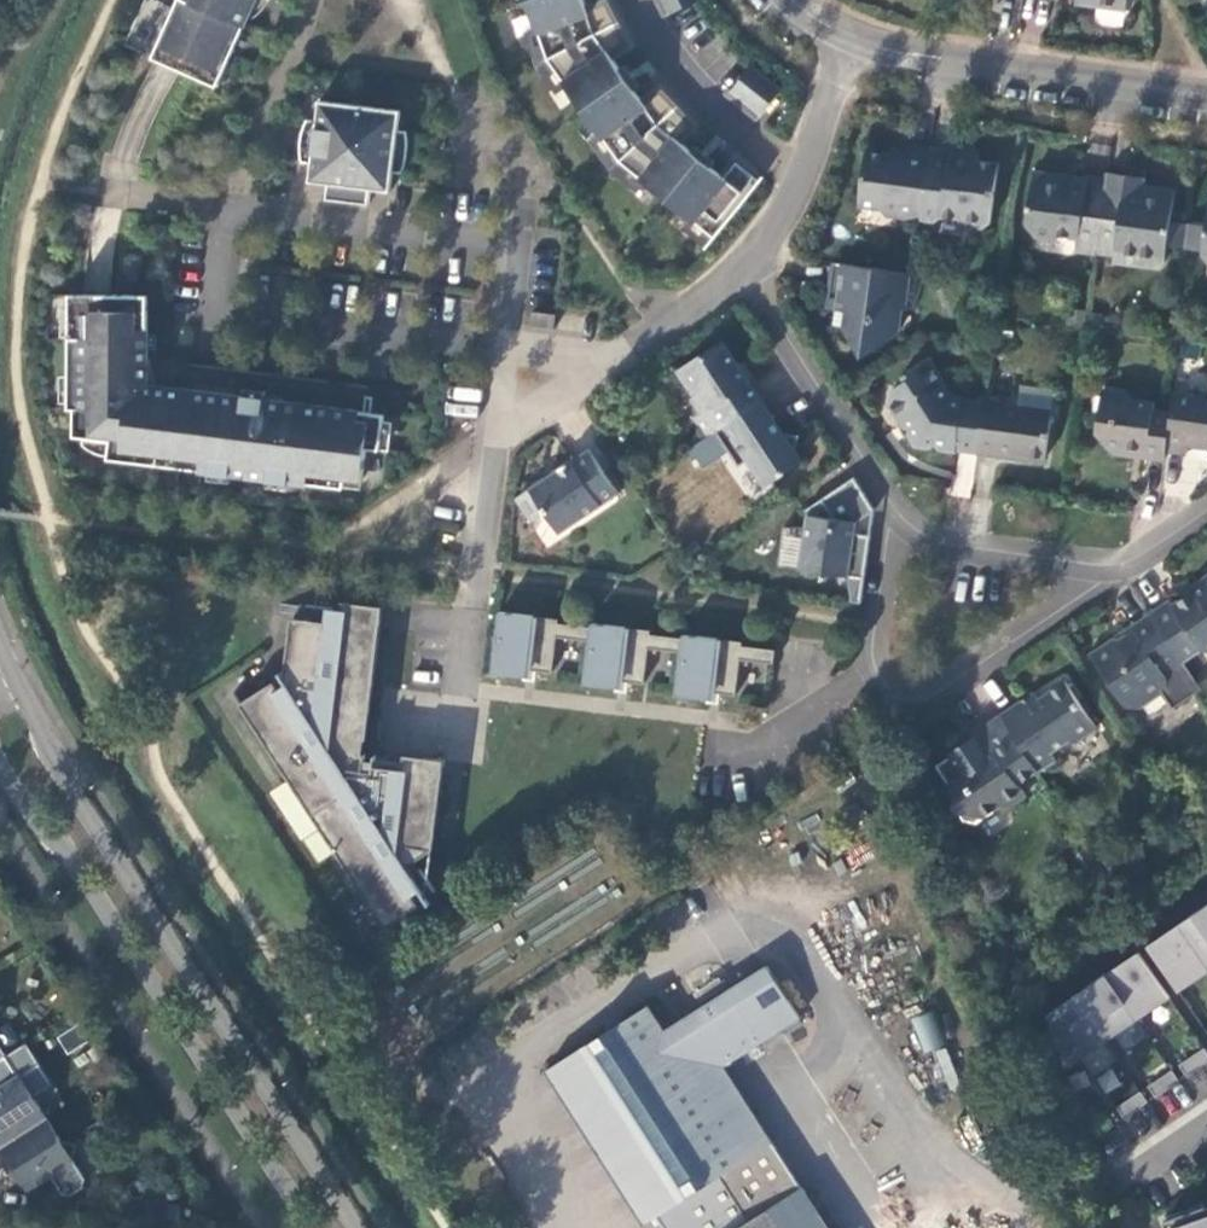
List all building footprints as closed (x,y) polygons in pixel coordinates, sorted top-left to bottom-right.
[(153,55),(180,67),(192,73),(194,67),(219,78),(254,0),(177,0),(153,55)] [(543,44),(534,47),(539,64),(549,60),(621,161),(613,168),(626,178),(633,170),(716,237),(762,179),(738,160),(725,176),(713,166),(678,137),(692,124),(662,90),(646,103),(636,89),(610,52),(627,43),(607,3),(588,9),(585,0),(528,0),(543,44)] [(666,14),(696,0),(659,0),(666,14)] [(1073,8),(1124,16),(1127,0),(1074,0),(1073,8)] [(752,64),(731,93),(760,118),(782,88),(752,64)] [(400,109),(319,98),(309,179),(328,181),(326,196),(368,202),(370,187),(390,189),(392,170),(401,170),(404,164),(407,153),(408,149),(407,144),(408,138),(407,137),(407,133),(406,131),(406,129),(398,128),(400,109)] [(921,221),(931,149),(907,146),(905,158),(867,153),(859,207),(880,209),(885,216),(921,221)] [(953,152),(931,149),(921,221),(937,223),(944,219),(958,221),(962,227),(984,230),(991,225),(999,165),(976,161),(975,167),(964,167),(965,165),(962,162),(953,161),(953,152)] [(976,155),(953,152),(953,161),(962,162),(965,165),(964,167),(975,167),(976,161),(976,155)] [(1096,255),(1105,181),(1087,178),(1073,176),(1072,179),(1061,178),(1061,175),(1035,171),(1028,226),(1035,234),(1075,241),(1074,251),(1096,255)] [(1105,181),(1106,174),(1088,172),(1087,178),(1105,181)] [(1146,180),(1106,174),(1105,181),(1145,188),(1146,180)] [(1145,188),(1105,181),(1096,255),(1125,260),(1133,267),(1154,270),(1165,265),(1167,246),(1170,222),(1174,198),(1145,192),(1145,188)] [(1185,248),(1188,224),(1170,222),(1167,246),(1185,248)] [(842,265),(831,263),(826,307),(834,310),(845,311),(846,302),(837,299),(842,265)] [(845,311),(834,310),(833,327),(843,329),(852,344),(863,338),(872,351),(893,337),(903,328),(906,310),(914,312),(918,304),(922,289),(925,277),(915,275),(842,265),(837,299),(846,302),(845,311)] [(142,301),(65,301),(64,334),(71,333),(70,343),(64,344),(63,415),(69,415),(68,442),(105,446),(103,464),(153,471),(154,459),(195,464),(194,475),(337,493),(338,483),(356,486),(361,454),(374,457),(379,421),(141,391),(142,301)] [(558,315),(536,312),(534,325),(556,328),(558,315)] [(863,338),(852,344),(861,357),(872,351),(863,338)] [(763,400),(724,341),(679,370),(696,396),(694,397),(704,411),(697,415),(710,436),(717,431),(763,400)] [(916,447),(977,454),(984,404),(945,397),(945,390),(928,362),(909,372),(905,382),(890,391),(888,401),(903,425),(909,423),(917,436),(916,447)] [(1109,396),(1131,399),(1133,393),(1101,389),(1098,414),(1107,415),(1109,396)] [(1167,451),(1186,453),(1188,446),(1206,448),(1206,397),(1174,393),(1171,413),(1167,451)] [(984,404),(977,454),(1016,460),(1016,457),(1044,461),(1051,415),(1004,406),(1005,400),(985,396),(984,404)] [(1146,457),(1166,460),(1167,451),(1171,413),(1153,409),(1154,402),(1131,399),(1109,396),(1107,415),(1098,414),(1095,433),(1102,443),(1147,451),(1146,457)] [(763,400),(717,431),(741,465),(750,459),(768,485),(804,460),(797,450),(801,433),(782,428),(763,400)] [(1108,454),(1146,457),(1147,451),(1102,443),(1108,454)] [(593,449),(519,497),(534,520),(547,511),(561,531),(621,493),(593,449)] [(861,603),(871,536),(854,533),(856,523),(874,513),(875,510),(855,477),(805,510),(809,516),(801,569),(848,576),(851,601),(861,603)] [(1182,663),(1201,652),(1206,653),(1206,578),(1188,590),(1188,596),(1173,605),(1171,602),(1150,616),(1182,663)] [(562,616),(504,609),(495,669),(529,673),(529,667),(555,670),(559,634),(593,639),(587,681),(620,686),(621,679),(646,683),(652,647),(684,652),(678,694),(713,699),(713,693),(738,696),(743,660),(776,665),(779,651),(745,646),(745,643),(687,634),(687,638),(653,632),(654,629),(596,621),(595,626),(562,620),(562,616)] [(378,626),(291,616),(284,679),(289,685),(281,690),(274,681),(239,703),(290,778),(295,775),(394,920),(424,900),(415,887),(423,883),(411,861),(436,844),(446,756),(424,754),(423,757),(406,755),(406,759),(367,755),(378,626)] [(1173,711),(1201,691),(1182,663),(1150,616),(1127,632),(1126,636),(1118,642),(1114,641),(1090,657),(1125,707),(1140,710),(1162,695),(1173,711)] [(1035,697),(1001,719),(1039,774),(1039,776),(1056,764),(1052,756),(1068,746),(1076,747),(1098,733),(1067,685),(1039,703),(1035,697)] [(1039,774),(1001,719),(973,737),(975,740),(948,757),(950,759),(937,769),(956,799),(954,809),(964,824),(975,826),(996,812),(1000,809),(1007,811),(1026,798),(1019,787),(1039,774)] [(1206,973),(1206,907),(1149,947),(1179,992),(1206,973)] [(1073,1061),(1170,1000),(1141,954),(1044,1015),(1073,1061)] [(770,1208),(797,1191),(723,1068),(799,1019),(767,969),(666,1028),(652,1006),(548,1071),(644,1223),(659,1213),(668,1227),(783,1227),(770,1208)] [(931,1011),(911,1018),(923,1052),(944,1045),(931,1011)] [(1187,1077),(1206,1064),(1206,1055),(1204,1051),(1180,1067),(1187,1077)] [(7,1055),(0,1059),(0,1147),(1,1149),(47,1120),(32,1095),(36,1080),(20,1076),(7,1055)] [(1149,1086),(1156,1096),(1179,1080),(1172,1070),(1149,1086)] [(1119,1108),(1125,1118),(1149,1103),(1142,1093),(1119,1108)] [(47,1120),(1,1149),(29,1191),(52,1177),(63,1194),(71,1196),(85,1187),(86,1179),(74,1160),(78,1144),(61,1140),(47,1120)] [(1170,1227),(1206,1227),(1206,1205),(1167,1219),(1170,1227)]
